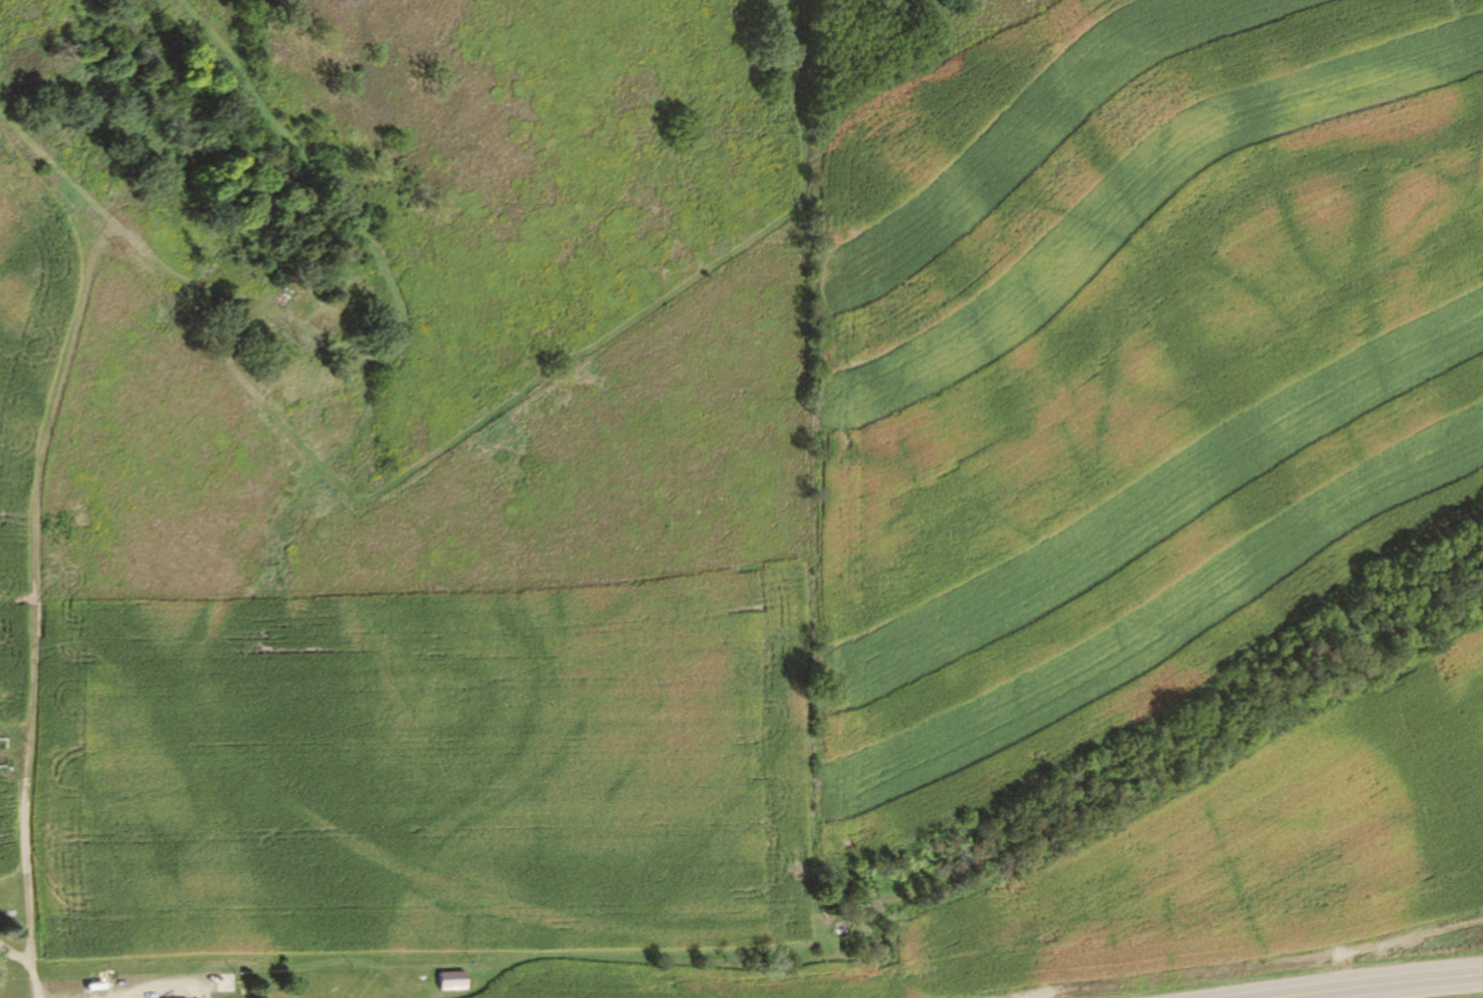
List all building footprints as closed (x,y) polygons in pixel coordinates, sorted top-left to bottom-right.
[(437,972),(437,990),(464,990),(464,972),(437,972)]
